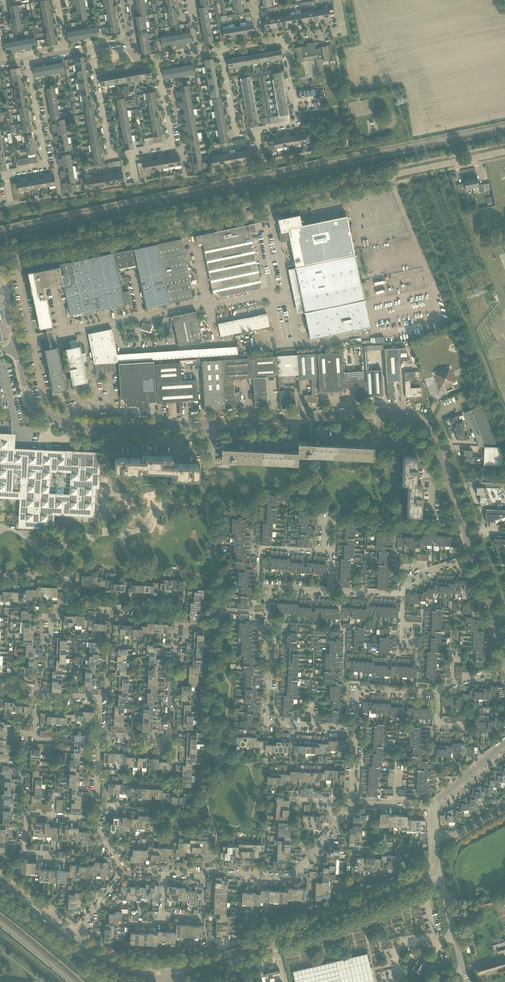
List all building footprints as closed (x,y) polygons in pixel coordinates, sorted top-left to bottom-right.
[(145,3),(136,4),(137,10),(146,9),(149,8),(148,2),(145,3)] [(72,12),(72,15),(86,13),(85,7),(76,8),(77,11),(72,12)] [(136,21),(136,23),(145,22),(150,21),(148,15),(147,15),(138,16),(136,17),(136,21)] [(264,18),(262,18),(263,25),(265,25),(266,31),(267,31),(267,28),(271,28),(269,19),(269,17),(264,18)] [(98,37),(97,27),(91,28),(91,27),(87,27),(87,29),(82,30),(84,39),(90,38),(90,40),(93,40),(92,38),(98,37)] [(82,30),(76,31),(76,29),(72,30),(72,31),(67,32),(68,42),(75,41),(75,43),(78,42),(77,40),(84,39),(82,30)] [(181,34),(175,35),(177,45),(183,44),(184,46),(186,45),(186,43),(192,42),(190,32),(185,33),(185,32),(181,33),(181,34)] [(175,35),(170,36),(170,35),(166,35),(166,37),(161,38),(162,47),(168,46),(169,48),(172,48),(171,46),(177,45),(175,35)] [(37,47),(35,38),(29,39),(29,37),(25,38),(26,39),(20,40),(22,50),(28,49),(28,51),(31,51),(30,48),(37,47)] [(20,40),(14,41),(14,40),(12,40),(10,41),(11,42),(5,43),(6,53),(13,52),(13,54),(16,53),(15,51),(22,50),(20,40)] [(315,58),(316,59),(317,59),(317,61),(316,61),(318,73),(324,72),(322,62),(330,60),(327,46),(319,47),(319,48),(316,49),(314,42),(306,44),(307,46),(303,47),(303,46),(295,48),(295,52),(296,51),(298,58),(297,59),(297,62),(306,61),(305,60),(315,58)] [(150,47),(140,48),(141,51),(142,50),(142,55),(151,53),(150,47)] [(59,73),(65,72),(63,62),(57,63),(57,61),(54,62),(54,64),(48,65),(50,75),(55,74),(56,75),(59,74),(59,73)] [(184,64),(184,66),(178,67),(180,77),(185,76),(186,77),(189,76),(189,75),(195,74),(193,64),(187,65),(187,63),(184,64)] [(39,67),(33,68),(35,77),(41,76),(41,78),(44,77),(44,75),(50,75),(48,65),(42,66),(42,64),(39,64),(39,67)] [(180,77),(178,67),(172,68),(172,66),(169,66),(169,68),(163,70),(165,79),(170,78),(171,80),(174,79),(174,78),(180,77)] [(241,79),(243,86),(251,84),(250,78),(241,79)] [(14,88),(11,88),(12,95),(15,94),(23,93),(23,89),(23,86),(14,88)] [(175,91),(176,94),(190,92),(189,86),(180,87),(181,90),(175,91)] [(213,99),(214,105),(222,104),(221,97),(213,99)] [(125,98),(116,100),(117,106),(126,105),(126,104),(133,103),(133,100),(127,101),(127,102),(125,102),(125,98)] [(178,103),(178,106),(192,103),(191,98),(182,99),(183,102),(178,103)] [(25,99),(16,100),(17,107),(26,105),(25,101),(26,101),(25,99)] [(278,103),(275,104),(276,110),(279,110),(287,108),(286,102),(278,103)] [(180,115),(180,118),(194,115),(193,109),(184,111),(185,114),(180,115)] [(12,128),(15,128),(22,126),(31,125),(30,119),(21,121),(22,123),(14,125),(14,124),(11,125),(12,128)] [(52,124),(52,128),(65,126),(64,119),(56,121),(56,123),(52,124)] [(182,127),(182,129),(196,127),(195,121),(186,123),(187,126),(182,127)] [(298,130),(300,144),(306,143),(305,134),(302,135),(301,130),(298,130)] [(54,136),(55,140),(68,138),(67,132),(58,133),(58,135),(54,136)] [(286,132),(289,146),(295,145),(293,136),(290,137),(289,132),(286,132)] [(184,139),(184,141),(198,139),(197,133),(188,135),(189,138),(184,139)] [(272,140),(269,140),(270,143),(270,146),(271,149),(271,152),(277,151),(277,148),(274,134),(272,135),(272,140)] [(274,134),(277,148),(283,147),(281,138),(278,139),(277,134),(274,134)] [(131,136),(123,137),(124,143),(133,142),(135,141),(134,135),(131,136)] [(60,148),(56,148),(57,152),(73,149),(72,144),(69,144),(60,145),(60,148)] [(186,150),(186,153),(200,151),(199,145),(190,146),(191,149),(186,150)] [(229,150),(222,151),(223,154),(225,163),(229,162),(229,163),(231,163),(229,153),(229,150)] [(172,152),(175,166),(181,165),(179,156),(176,157),(175,152),(172,152)] [(58,159),(58,162),(71,160),(70,154),(62,156),(62,158),(58,159)] [(160,154),(163,168),(169,167),(167,158),(164,159),(163,154),(160,154)] [(219,165),(217,155),(210,156),(212,165),(216,164),(216,165),(219,165)] [(102,156),(93,157),(94,164),(98,163),(103,162),(102,156)] [(151,156),(149,156),(151,170),(157,169),(155,160),(152,161),(151,156)] [(188,162),(188,165),(202,163),(201,157),(192,158),(193,161),(188,162)] [(202,163),(188,165),(189,168),(194,167),(194,170),(206,168),(205,162),(202,163)] [(60,171),(61,175),(73,172),(72,166),(64,168),(64,170),(60,171)] [(122,169),(116,171),(116,173),(118,182),(120,182),(120,181),(124,180),(122,172),(122,169)] [(109,171),(103,172),(104,175),(105,184),(108,184),(107,183),(111,182),(110,174),(109,171)] [(47,173),(50,186),(56,185),(54,177),(51,177),(50,172),(47,173)] [(35,175),(38,188),(44,187),(42,179),(40,179),(39,174),(35,175)] [(30,181),(32,189),(32,192),(38,191),(38,188),(35,175),(32,175),(33,180),(30,181)] [(23,177),(26,190),(32,189),(30,181),(28,181),(27,176),(23,177)] [(18,186),(19,189),(19,191),(26,190),(23,177),(20,178),(20,182),(18,183),(18,186)] [(475,177),(470,178),(472,188),(476,187),(479,187),(479,189),(479,190),(480,192),(483,191),(483,189),(482,184),(479,185),(477,177),(477,178),(475,178),(475,177)] [(62,183),(63,187),(76,184),(74,178),(66,180),(67,182),(62,183)] [(463,185),(457,187),(458,191),(459,194),(465,193),(464,190),(472,188),(470,178),(465,179),(466,180),(464,180),(465,187),(463,188),(463,185)] [(290,240),(288,228),(302,225),(301,222),(301,221),(300,214),(278,219),(281,232),(279,232),(281,242),(290,240)] [(302,225),(288,228),(290,240),(296,267),(295,267),(295,268),(296,268),(355,255),(356,255),(356,254),(355,255),(347,216),(304,225),(303,225),(302,225)] [(257,232),(255,224),(195,236),(197,244),(203,243),(214,298),(262,288),(250,233),(257,232)] [(145,246),(134,249),(137,265),(145,301),(146,308),(194,298),(182,244),(181,239),(145,246)] [(59,264),(59,266),(63,282),(70,316),(131,303),(129,291),(123,292),(118,269),(137,265),(134,249),(59,264)] [(364,300),(365,300),(365,299),(364,299),(355,255),(296,268),(305,312),(304,312),(304,313),(305,312),(364,300)] [(59,266),(29,272),(28,272),(40,328),(45,327),(46,327),(48,326),(52,325),(51,321),(44,286),(63,282),(59,266)] [(354,330),(370,326),(364,300),(305,312),(310,339),(352,330),(354,330)] [(196,311),(172,316),(178,346),(202,341),(196,311)] [(218,324),(221,336),(270,326),(267,313),(218,324)] [(143,323),(141,329),(150,332),(152,326),(143,323)] [(117,355),(117,354),(112,329),(88,334),(94,364),(117,362),(118,362),(117,355)] [(76,339),(64,342),(66,349),(70,369),(70,371),(73,385),(75,384),(78,384),(88,382),(88,381),(80,346),(78,347),(76,339)] [(58,347),(45,350),(47,358),(46,358),(49,373),(49,377),(50,376),(54,393),(67,390),(64,372),(70,371),(70,369),(63,370),(58,347)] [(237,347),(201,349),(201,357),(222,355),(237,355),(237,347)] [(399,348),(398,348),(399,361),(400,361),(407,360),(408,360),(408,364),(412,363),(406,347),(399,348)] [(398,348),(384,349),(387,393),(387,398),(394,398),(393,381),(400,381),(399,361),(398,348)] [(178,351),(176,351),(176,358),(196,357),(201,357),(201,349),(178,351)] [(122,355),(117,355),(118,362),(138,361),(176,358),(176,351),(137,354),(137,355),(122,356),(122,355)] [(342,352),(317,353),(319,392),(345,391),(345,388),(344,373),(342,352)] [(317,353),(297,355),(298,375),(299,379),(311,379),(312,396),(304,396),(305,403),(320,402),(319,392),(317,353)] [(196,358),(185,358),(186,365),(202,364),(202,361),(222,360),(222,355),(201,357),(196,357),(196,358)] [(297,355),(277,356),(278,376),(298,375),(297,355)] [(277,356),(252,358),(253,378),(255,406),(268,405),(266,377),(275,376),(278,376),(277,356)] [(252,358),(222,359),(225,408),(240,407),(240,395),(240,392),(234,392),(234,379),(253,378),(252,358)] [(225,408),(222,359),(202,361),(205,409),(225,408)] [(119,363),(121,394),(121,399),(126,398),(126,406),(141,405),(142,410),(150,409),(149,402),(157,401),(154,361),(119,363)] [(198,400),(197,379),(182,380),(180,362),(155,364),(158,402),(198,400)] [(450,365),(432,372),(432,373),(435,380),(437,380),(439,384),(439,385),(437,385),(439,390),(445,388),(446,391),(453,388),(452,386),(458,383),(450,365)] [(462,367),(469,384),(471,383),(473,383),(474,382),(468,365),(462,367)] [(368,371),(364,371),(365,396),(383,395),(382,370),(368,371)] [(364,371),(344,373),(345,388),(354,387),(355,400),(365,399),(365,396),(364,371),(363,371),(364,371)] [(404,372),(405,380),(410,380),(416,380),(415,372),(404,372)] [(410,380),(405,380),(405,388),(406,397),(421,396),(421,387),(411,388),(410,380)] [(285,391),(279,391),(280,403),(286,402),(285,401),(294,400),(294,391),(285,392),(285,391)] [(483,445),(498,445),(481,405),(465,412),(477,439),(478,441),(477,446),(483,446),(483,445)] [(458,415),(451,417),(451,423),(456,423),(455,427),(454,428),(454,429),(455,430),(455,431),(455,433),(455,435),(457,435),(457,440),(461,440),(463,440),(467,440),(467,435),(464,435),(464,434),(463,434),(463,435),(462,435),(462,422),(458,422),(458,415)] [(13,498),(13,495),(15,495),(20,495),(20,501),(19,513),(19,527),(53,529),(53,518),(53,514),(92,516),(93,485),(97,485),(97,483),(98,467),(65,465),(65,453),(64,453),(64,452),(63,452),(63,453),(61,453),(61,451),(61,450),(61,445),(54,445),(54,448),(53,450),(45,450),(42,450),(37,450),(17,449),(14,449),(14,440),(0,439),(0,497),(13,498)] [(298,448),(298,451),(298,456),(300,456),(309,457),(311,457),(313,457),(315,457),(335,458),(374,460),(374,455),(374,449),(375,446),(370,446),(370,447),(370,449),(318,446),(312,445),(313,444),(299,443),(298,448)] [(475,462),(475,460),(478,461),(478,463),(484,463),(483,465),(504,466),(504,461),(499,447),(484,446),(484,456),(483,456),(482,456),(482,457),(472,457),(473,451),(463,450),(462,456),(466,456),(466,458),(465,458),(465,463),(475,463),(475,462)] [(222,448),(222,461),(233,462),(234,462),(298,465),(298,456),(298,451),(294,451),(294,452),(293,454),(242,451),(236,451),(236,449),(223,448),(222,448)] [(173,470),(173,471),(172,476),(200,477),(200,465),(188,464),(188,462),(173,461),(173,457),(158,457),(158,454),(143,453),(143,459),(131,458),(131,456),(115,455),(115,470),(142,471),(142,468),(173,470)] [(415,484),(417,457),(404,456),(403,484),(409,484),(407,514),(420,515),(422,484),(415,484)] [(476,487),(476,495),(479,495),(480,495),(480,497),(480,504),(489,504),(492,504),(489,497),(487,497),(486,497),(486,495),(486,494),(489,494),(486,488),(483,488),(483,487),(476,487)] [(486,521),(496,522),(496,520),(495,520),(496,510),(486,509),(486,521)] [(496,522),(504,522),(504,510),(496,510),(495,520),(496,520),(496,522)] [(493,543),(495,543),(494,546),(496,546),(496,549),(497,549),(497,552),(498,552),(498,556),(502,556),(502,544),(502,543),(504,543),(504,537),(501,536),(497,536),(497,539),(493,538),(493,543)] [(177,580),(177,583),(179,583),(179,590),(183,590),(184,580),(187,580),(187,574),(178,573),(178,577),(179,577),(179,580),(177,580)] [(114,577),(114,580),(114,583),(116,583),(116,590),(120,590),(120,584),(122,584),(122,580),(121,580),(121,577),(114,577)] [(339,586),(339,587),(342,587),(349,587),(349,581),(346,581),(346,579),(340,579),(339,586)] [(394,607),(391,607),(391,610),(393,610),(393,617),(398,617),(398,610),(400,611),(400,603),(396,603),(396,600),(393,600),(393,603),(394,603),(394,607)] [(311,608),(311,610),(313,610),(313,617),(317,618),(317,617),(318,614),(320,614),(320,608),(318,608),(318,607),(318,604),(316,604),(316,607),(316,608),(311,608)] [(85,616),(85,619),(87,619),(86,626),(89,626),(89,629),(93,630),(94,623),(91,623),(92,617),(92,616),(85,616)] [(123,618),(123,624),(123,628),(125,628),(124,635),(124,639),(129,639),(129,635),(129,628),(131,628),(131,625),(132,618),(123,618)] [(138,629),(138,635),(143,635),(143,632),(145,632),(145,626),(147,626),(147,625),(145,624),(143,624),(143,622),(144,622),(144,619),(141,619),(140,625),(140,626),(140,629),(138,629)] [(191,636),(194,636),(197,636),(197,638),(204,639),(204,631),(198,631),(198,632),(194,631),(194,634),(191,634),(191,636)] [(192,650),(192,654),(193,654),(197,654),(197,652),(203,652),(203,648),(197,648),(197,645),(194,645),(193,648),(191,647),(191,646),(187,646),(187,649),(192,650)] [(26,649),(26,656),(29,657),(36,657),(36,659),(39,659),(46,659),(46,656),(41,655),(41,654),(42,654),(43,654),(43,653),(36,652),(33,652),(33,650),(26,649)] [(113,673),(112,676),(119,676),(123,676),(123,678),(129,679),(129,674),(126,674),(126,672),(119,671),(119,669),(116,669),(116,671),(116,673),(113,672),(113,673)] [(85,676),(85,680),(91,681),(91,684),(95,684),(95,683),(95,679),(99,679),(99,682),(102,682),(102,679),(101,679),(101,677),(102,677),(102,675),(95,674),(92,674),(92,677),(85,676)] [(8,698),(7,701),(10,701),(9,708),(9,711),(10,712),(11,711),(16,711),(16,705),(14,705),(14,701),(15,698),(8,698)] [(14,701),(14,705),(16,705),(16,711),(20,712),(21,705),(23,705),(23,702),(23,701),(23,699),(19,699),(17,698),(17,702),(14,701)] [(410,714),(412,714),(412,708),(410,708),(410,704),(411,704),(412,701),(408,700),(408,708),(403,707),(403,710),(405,711),(405,717),(410,717),(410,714)] [(52,722),(56,723),(57,716),(59,716),(59,713),(57,713),(57,710),(58,710),(58,706),(55,706),(55,707),(50,707),(50,716),(52,716),(52,722)] [(144,708),(143,713),(150,713),(150,715),(153,715),(160,716),(160,711),(160,708),(157,708),(156,709),(153,709),(153,707),(150,706),(150,708),(144,708)] [(263,741),(263,744),(265,744),(265,750),(270,751),(270,744),(272,744),(272,738),(272,736),(268,735),(268,737),(265,737),(265,741),(263,741)] [(299,742),(299,745),(301,745),(301,752),(305,752),(306,746),(308,746),(308,742),(308,735),(304,735),(301,735),(300,739),(301,739),(301,742),(299,742)] [(33,754),(40,754),(40,750),(38,750),(35,749),(32,749),(33,746),(28,746),(27,754),(30,754),(30,756),(33,756),(33,754)] [(125,753),(125,756),(127,756),(127,757),(126,763),(128,763),(128,766),(133,767),(133,760),(131,760),(131,757),(132,750),(128,750),(128,753),(125,753)] [(183,758),(183,759),(189,759),(189,757),(196,757),(196,753),(190,752),(190,750),(186,750),(180,750),(180,754),(179,754),(179,757),(183,758)] [(70,764),(70,769),(77,769),(77,771),(83,772),(83,767),(87,767),(87,764),(83,764),(83,765),(80,765),(80,763),(76,762),(76,765),(70,764)] [(304,772),(304,775),(306,775),(306,782),(310,782),(311,775),(313,775),(313,772),(313,766),(308,766),(308,765),(305,765),(305,769),(306,769),(306,772),(304,772)] [(494,786),(497,786),(499,787),(499,785),(501,785),(504,785),(504,782),(503,782),(504,771),(500,771),(498,771),(498,777),(495,776),(494,786)] [(486,783),(489,783),(489,794),(492,794),(492,790),(496,790),(497,789),(497,786),(494,786),(495,776),(495,774),(494,774),(493,774),(493,776),(490,775),(490,777),(487,777),(486,783)] [(481,788),(480,798),(484,798),(485,797),(486,797),(486,795),(486,794),(485,794),(485,793),(489,794),(489,783),(486,783),(484,783),(484,788),(481,788)] [(25,786),(25,790),(28,790),(28,794),(34,794),(34,793),(41,793),(41,788),(35,788),(35,786),(32,786),(32,788),(29,788),(29,787),(25,786)] [(171,802),(176,803),(176,796),(178,796),(179,793),(179,792),(174,791),(174,786),(171,786),(171,789),(171,792),(170,792),(169,795),(172,795),(171,802)] [(473,788),(472,795),(475,795),(475,805),(478,806),(478,800),(477,799),(476,799),(476,798),(477,798),(480,798),(481,788),(481,786),(479,786),(479,787),(479,788),(476,787),(476,789),(473,788)] [(470,800),(467,800),(466,810),(469,810),(470,810),(470,809),(472,809),(472,807),(472,806),(471,806),(471,805),(475,805),(475,795),(472,795),(470,794),(470,800)] [(277,797),(277,802),(283,802),(283,804),(289,804),(290,796),(284,796),(283,797),(277,797)] [(458,800),(458,806),(461,807),(461,817),(464,817),(464,813),(469,814),(469,810),(466,810),(467,800),(467,798),(465,798),(464,799),(462,799),(461,800),(458,800)] [(453,812),(452,822),(455,822),(456,822),(456,821),(458,821),(458,819),(457,818),(457,817),(461,817),(461,807),(458,806),(456,806),(455,812),(453,812)] [(444,815),(440,815),(440,821),(444,821),(443,824),(449,825),(455,825),(455,822),(452,822),(453,812),(453,810),(451,810),(450,811),(447,811),(447,812),(444,812),(444,815)] [(111,830),(115,830),(116,823),(118,823),(118,817),(114,817),(107,816),(107,823),(111,823),(111,830)] [(5,833),(5,835),(8,835),(12,835),(12,831),(16,831),(16,827),(12,827),(12,828),(9,828),(9,826),(5,826),(5,828),(0,828),(0,832),(5,833)] [(284,838),(284,836),(278,836),(278,845),(284,845),(284,843),(291,843),(291,839),(284,838)] [(355,841),(349,841),(348,846),(355,846),(355,847),(361,848),(362,839),(355,839),(355,841)] [(206,847),(205,853),(210,853),(210,850),(212,850),(213,850),(214,847),(215,847),(215,842),(215,840),(213,840),(208,840),(208,847),(206,847)] [(261,844),(257,844),(256,851),(254,851),(254,857),(259,857),(259,854),(262,854),(263,851),(264,851),(265,844),(261,844)] [(219,849),(219,851),(220,851),(220,856),(220,858),(225,859),(225,852),(227,852),(227,846),(223,845),(223,848),(219,848),(219,849)] [(123,855),(123,860),(130,861),(130,862),(135,862),(135,855),(137,855),(137,849),(138,846),(133,846),(133,849),(133,852),(126,852),(126,855),(123,855)] [(327,851),(327,855),(333,856),(333,853),(340,854),(340,851),(343,851),(343,849),(343,848),(340,847),(338,847),(338,846),(333,846),(333,849),(333,851),(327,851)] [(172,848),(167,847),(167,854),(164,854),(164,860),(169,861),(169,862),(172,862),(172,859),(169,859),(169,854),(171,854),(172,848)] [(352,871),(351,873),(358,873),(358,871),(359,870),(359,863),(361,863),(361,857),(361,854),(354,854),(353,863),(352,863),(352,871)] [(396,856),(391,855),(391,862),(388,862),(388,868),(393,868),(393,865),(396,866),(396,862),(395,862),(396,856)] [(101,869),(101,875),(105,876),(110,876),(111,869),(108,869),(108,863),(103,863),(103,869),(101,869)] [(332,885),(332,878),(329,878),(329,880),(322,880),(322,882),(316,882),(315,886),(322,887),(322,885),(332,885)] [(306,897),(306,888),(302,888),(301,899),(305,899),(305,902),(310,903),(308,897),(306,897)] [(321,896),(315,895),(315,900),(321,900),(321,901),(325,902),(325,898),(328,898),(330,899),(330,894),(328,894),(321,894),(321,896)] [(492,897),(476,902),(478,907),(494,903),(492,897)] [(74,908),(68,907),(68,912),(74,912),(74,914),(81,914),(81,906),(74,905),(74,908)] [(198,936),(198,938),(201,938),(201,942),(208,942),(206,935),(203,934),(203,926),(199,925),(198,936)] [(126,945),(134,945),(135,932),(130,932),(130,942),(127,941),(126,945)] [(215,940),(215,941),(218,941),(218,946),(230,942),(228,939),(229,934),(222,934),(222,936),(216,936),(215,940)] [(492,945),(495,954),(499,953),(504,951),(504,940),(504,942),(492,945)] [(295,981),(374,981),(367,953),(292,971),(295,981)] [(411,970),(418,975),(428,958),(421,954),(411,970)] [(478,965),(473,966),(476,977),(504,968),(504,957),(478,965)] [(280,972),(279,966),(275,967),(274,964),(267,966),(268,969),(263,971),(265,976),(280,972)]
